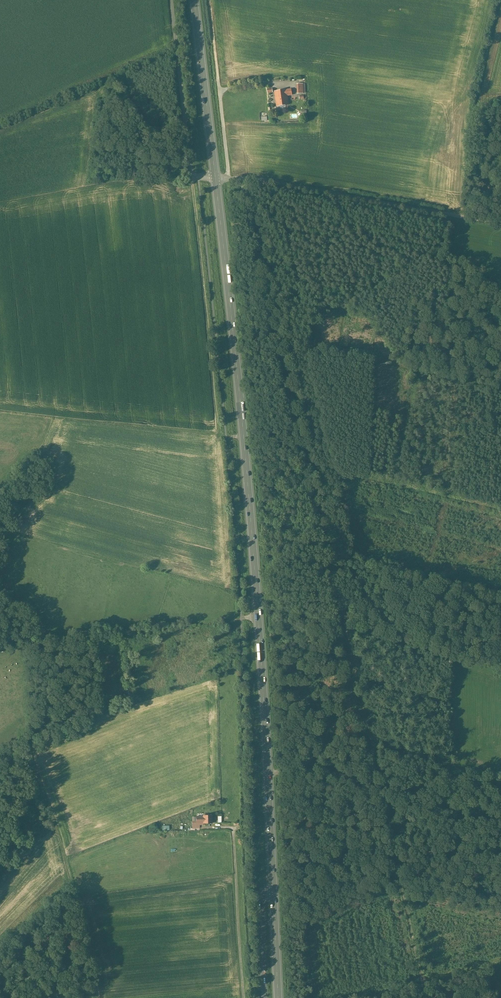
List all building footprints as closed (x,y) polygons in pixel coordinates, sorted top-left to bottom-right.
[(286,89),(275,91),(277,106),(289,104),(287,95),(292,95),(291,89),(286,90),(286,89)] [(212,823),(211,815),(203,815),(203,816),(196,816),(196,818),(196,823),(199,823),(203,823),(212,823)]
